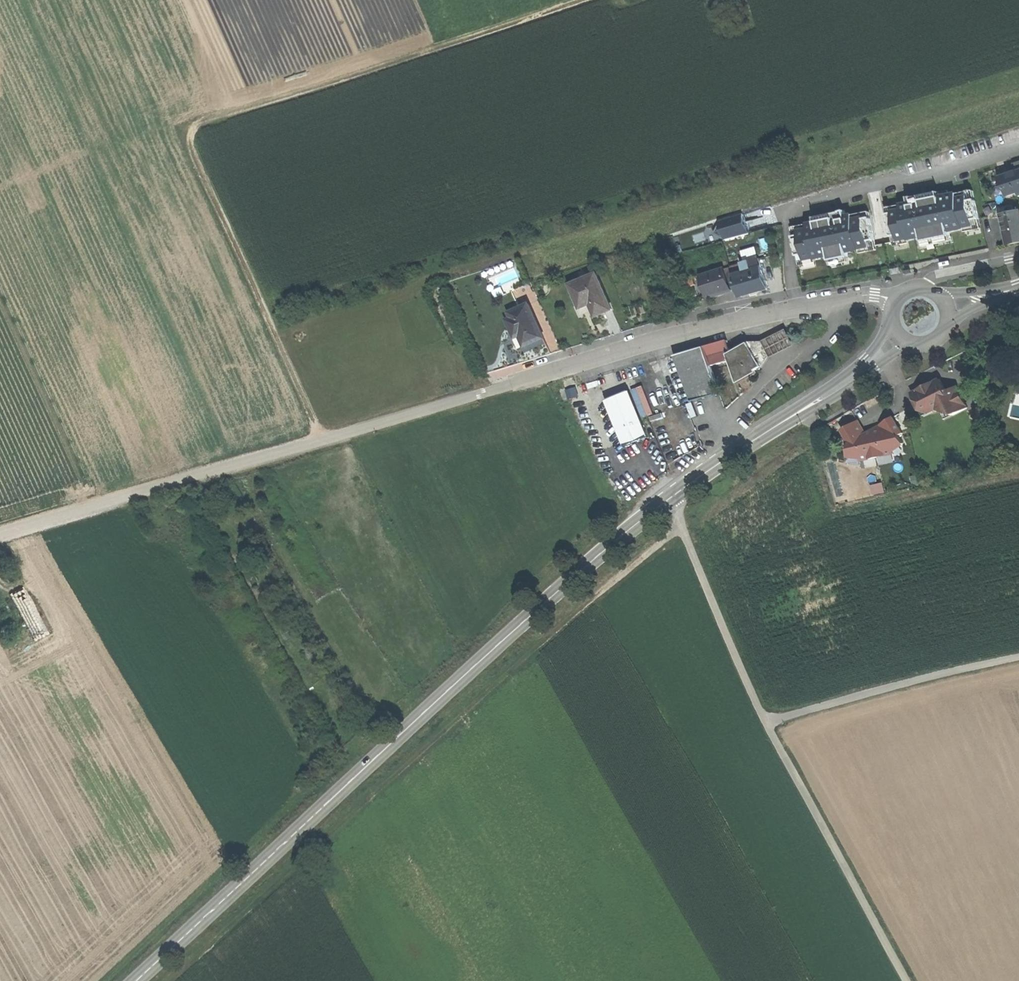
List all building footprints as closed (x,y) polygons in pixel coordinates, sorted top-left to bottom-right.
[(997,176),(1004,198),(1017,193),(1018,197),(1018,169),(997,176)] [(908,198),(909,203),(885,208),(893,247),(917,242),(918,247),(953,240),(952,235),(980,229),(972,190),(944,196),(943,191),(924,195),(908,198)] [(877,249),(869,211),(845,215),(844,209),(826,213),(809,217),(810,222),(789,227),(797,265),(827,259),(828,264),(849,260),(848,254),(877,249)] [(1018,242),(1018,211),(1001,215),(1007,245),(1018,242)] [(744,212),(720,220),(726,239),(751,232),(744,212)] [(756,292),(768,289),(759,260),(725,269),(712,274),(715,282),(705,285),(709,298),(725,293),(738,289),(740,297),(756,292)] [(600,315),(607,313),(592,277),(565,289),(575,312),(587,307),(592,319),(600,315)] [(524,307),(506,315),(508,320),(504,323),(512,341),(516,340),(521,349),(529,345),(539,341),(524,307)] [(785,327),(752,346),(761,362),(794,344),(785,327)] [(760,369),(762,365),(755,353),(750,345),(744,344),(731,352),(728,340),(704,347),(711,367),(730,360),(738,382),(760,369)] [(721,395),(711,367),(704,347),(674,356),(692,403),(721,395)] [(672,374),(679,371),(674,357),(667,359),(672,374)] [(955,415),(970,407),(959,386),(949,392),(942,378),(930,385),(914,393),(922,408),(934,412),(935,411),(936,409),(942,410),(955,415)] [(628,391),(606,400),(625,447),(648,437),(628,391)] [(944,419),(955,415),(942,410),(944,419)] [(902,433),(893,416),(874,428),(876,430),(867,435),(866,433),(858,420),(842,430),(850,443),(848,456),(863,460),(868,460),(872,457),(879,457),(887,455),(893,453),(906,446),(898,434),(902,433)]
